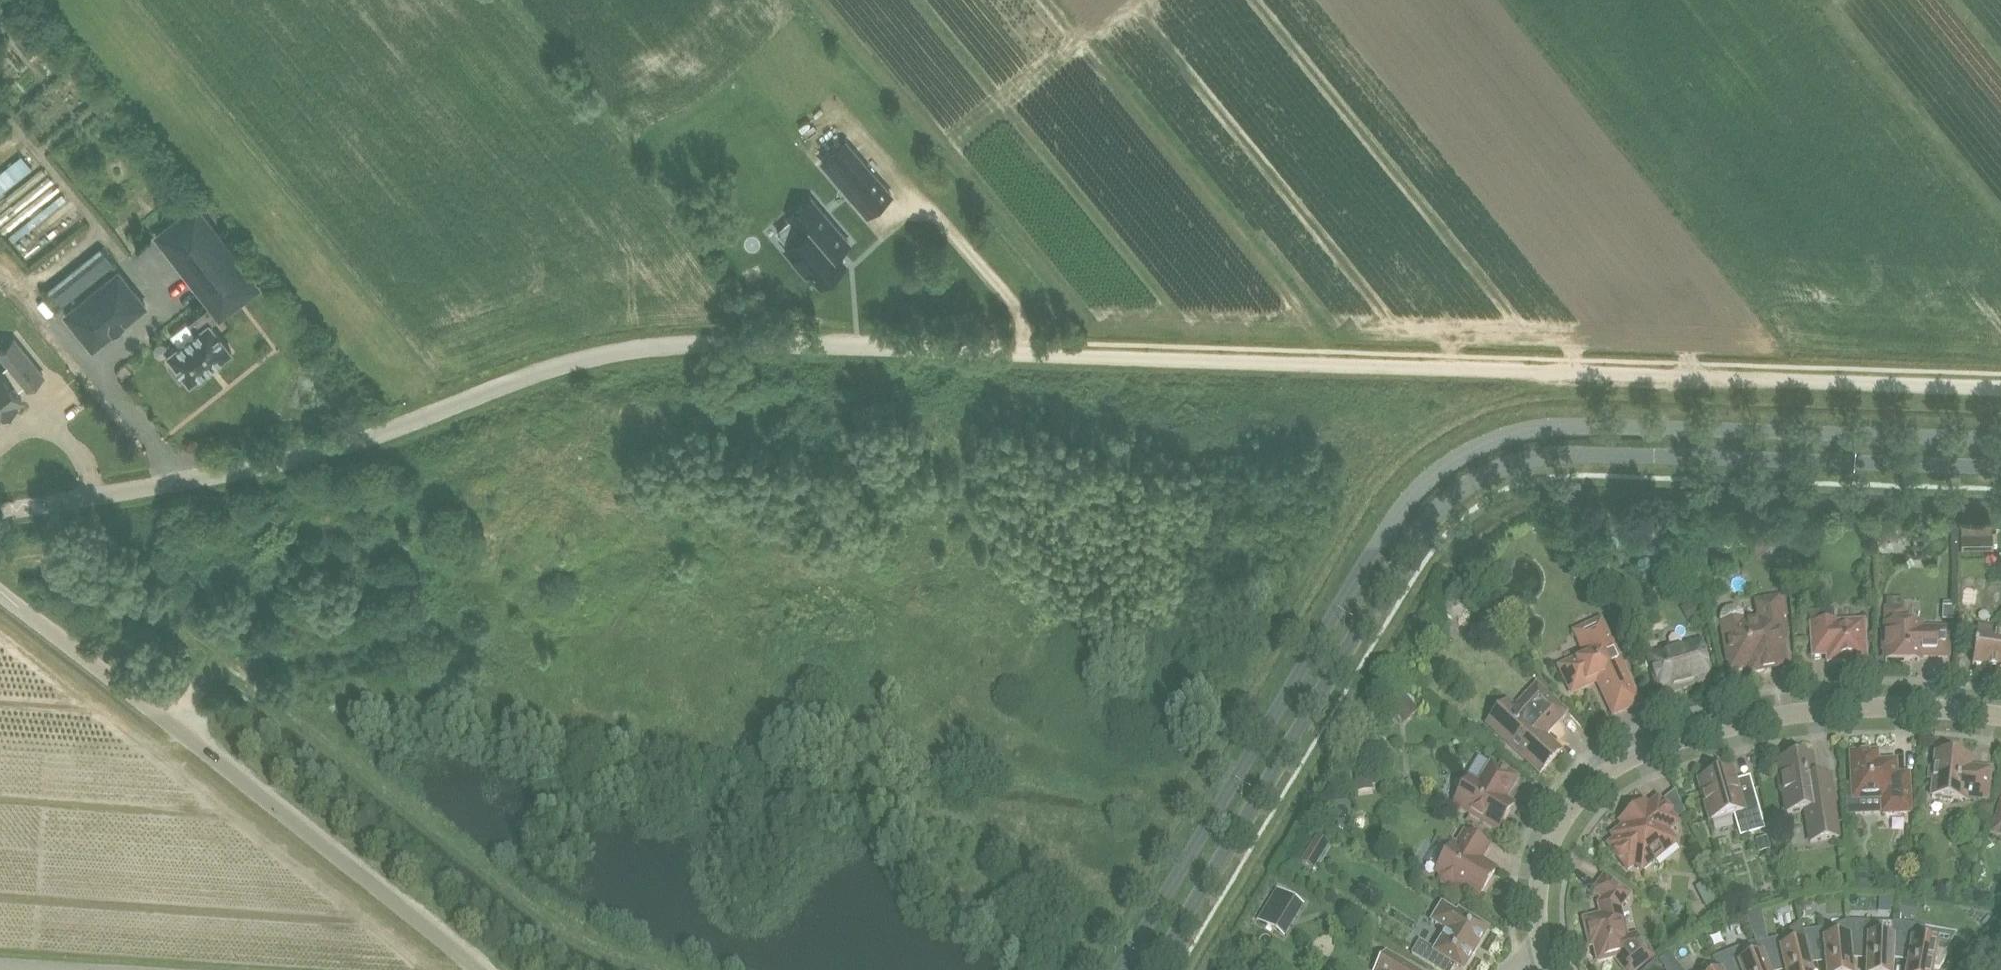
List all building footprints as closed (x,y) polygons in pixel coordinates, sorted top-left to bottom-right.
[(875,175),(874,174),(845,140),(821,161),(850,196),(875,175)] [(803,263),(811,272),(809,273),(812,276),(813,275),(820,283),(844,262),(836,253),(848,242),(844,237),(839,231),(817,206),(811,199),(789,217),(791,218),(804,233),(789,246),(785,249),(799,266),(803,263)] [(196,205),(156,235),(211,306),(189,323),(188,322),(171,334),(180,345),(169,354),(167,355),(168,356),(169,356),(173,361),(168,365),(180,380),(185,377),(189,382),(188,382),(190,384),(191,383),(191,382),(230,352),(230,353),(231,352),(230,350),(210,324),(219,317),(220,317),(259,287),(196,205)] [(118,271),(66,314),(93,348),(146,305),(118,271)] [(2,413),(4,415),(18,404),(16,401),(21,398),(15,391),(23,384),(27,388),(42,375),(13,339),(0,349),(0,355),(7,364),(0,370),(0,415),(2,413)] [(1981,546),(1993,546),(1993,525),(1961,525),(1961,547),(1973,547),(1973,544),(1981,544),(1981,546)] [(1880,540),(1885,545),(1892,545),(1897,540),(1897,533),(1892,527),(1884,528),(1880,532),(1880,540)] [(1704,610),(1696,597),(1680,607),(1688,620),(1704,610)] [(1751,674),(1768,671),(1786,668),(1782,642),(1785,641),(1781,617),(1786,616),(1783,598),(1756,603),(1759,619),(1743,622),(1743,618),(1741,614),(1738,611),(1734,610),(1726,611),(1723,614),(1721,617),(1721,625),(1729,672),(1750,668),(1751,674)] [(1953,604),(1943,604),(1943,608),(1942,608),(1942,621),(1953,621),(1953,604)] [(1920,625),(1903,625),(1903,611),(1886,610),(1886,633),(1883,633),(1883,652),(1886,652),(1886,661),(1919,661),(1919,656),(1948,657),(1948,630),(1920,630),(1920,625)] [(1809,612),(1811,642),(1812,649),(1826,648),(1827,663),(1867,661),(1864,621),(1834,623),(1834,611),(1809,612)] [(1969,621),(1966,615),(1959,616),(1956,622),(1961,628),(1967,627),(1969,621)] [(1596,678),(1606,699),(1615,719),(1641,707),(1604,627),(1599,629),(1595,629),(1591,629),(1587,631),(1585,634),(1583,637),(1578,639),(1585,655),(1559,668),(1572,693),(1588,686),(1587,682),(1596,678)] [(1978,627),(1972,665),(2000,669),(2000,630),(1978,627)] [(1648,657),(1659,696),(1713,680),(1702,642),(1648,657)] [(1566,713),(1537,685),(1515,709),(1507,703),(1487,725),(1540,774),(1560,752),(1544,736),(1566,713)] [(1404,720),(1416,707),(1406,698),(1393,710),(1404,720)] [(1851,754),(1853,800),(1882,799),(1882,815),(1910,813),(1909,775),(1896,775),(1895,762),(1877,763),(1877,753),(1851,754)] [(1935,769),(1930,768),(1929,780),(1933,781),(1932,798),(1941,799),(1944,802),(1951,803),(1954,800),(1966,802),(1966,798),(1987,800),(1990,771),(1969,769),(1970,758),(1936,754),(1935,769)] [(1783,762),(1779,763),(1782,780),(1779,780),(1781,794),(1784,793),(1787,813),(1806,810),(1811,842),(1838,838),(1829,777),(1814,780),(1811,758),(1801,759),(1798,755),(1785,757),(1783,762)] [(1505,799),(1518,778),(1491,762),(1478,783),(1470,778),(1453,805),(1498,832),(1514,805),(1505,799)] [(1699,782),(1711,822),(1734,816),(1740,838),(1757,833),(1754,822),(1762,820),(1754,793),(1739,798),(1732,773),(1728,774),(1725,772),(1717,774),(1715,777),(1699,782)] [(1370,777),(1355,779),(1357,795),(1372,793),(1370,777)] [(1608,846),(1628,871),(1635,865),(1641,872),(1676,843),(1667,832),(1678,824),(1658,800),(1648,808),(1644,803),(1620,823),(1623,827),(1612,837),(1615,841),(1608,846)] [(1452,845),(1436,871),(1442,874),(1439,878),(1441,882),(1451,888),(1455,887),(1457,884),(1479,897),(1495,871),(1480,862),(1489,847),(1465,832),(1455,848),(1452,845)] [(1760,854),(1771,851),(1767,838),(1756,841),(1760,854)] [(1313,871),(1321,859),(1309,852),(1301,864),(1313,871)] [(1605,876),(1593,892),(1603,899),(1599,905),(1602,916),(1584,921),(1590,947),(1594,946),(1598,962),(1615,958),(1624,969),(1637,969),(1644,965),(1633,951),(1628,952),(1622,926),(1624,926),(1619,908),(1630,895),(1605,876)] [(1855,880),(1855,887),(1858,890),(1868,890),(1871,886),(1871,883),(1871,880),(1869,878),(1867,877),(1861,877),(1858,877),(1855,880)] [(1697,885),(1706,905),(1719,899),(1710,879),(1697,885)] [(1978,897),(1974,891),(1968,889),(1965,901),(1976,905),(1978,897)] [(1278,892),(1260,921),(1276,931),(1294,902),(1278,892)] [(1899,915),(1912,918),(1915,902),(1902,899),(1899,915)] [(1419,942),(1412,955),(1433,968),(1440,957),(1461,969),(1464,969),(1488,930),(1458,912),(1457,915),(1442,906),(1431,923),(1447,932),(1435,952),(1419,942)] [(1752,933),(1765,930),(1760,909),(1745,914),(1752,933)] [(1893,940),(1893,924),(1847,922),(1847,927),(1848,939),(1850,939),(1851,951),(1867,952),(1866,969),(1893,969),(1893,952),(1894,952),(1894,940),(1893,940)] [(1893,940),(1894,940),(1894,952),(1909,955),(1907,969),(1933,969),(1934,968),(1939,969),(1949,952),(1937,950),(1938,947),(1922,944),(1925,928),(1893,922),(1893,924),(1893,940)] [(1848,939),(1847,927),(1801,932),(1802,936),(1804,945),(1806,945),(1809,957),(1825,955),(1826,969),(1853,969),(1851,951),(1850,939),(1848,939)] [(1809,957),(1806,945),(1804,945),(1802,936),(1788,938),(1787,937),(1756,944),(1761,957),(1763,956),(1767,968),(1783,964),(1784,969),(1812,969),(1808,957),(1809,957)] [(1761,957),(1749,962),(1741,947),(1712,959),(1718,969),(1768,969),(1767,968),(1763,956),(1761,957)] [(1666,969),(1676,961),(1669,953),(1660,960),(1666,969)] [(1386,954),(1377,969),(1413,969),(1386,954)]
